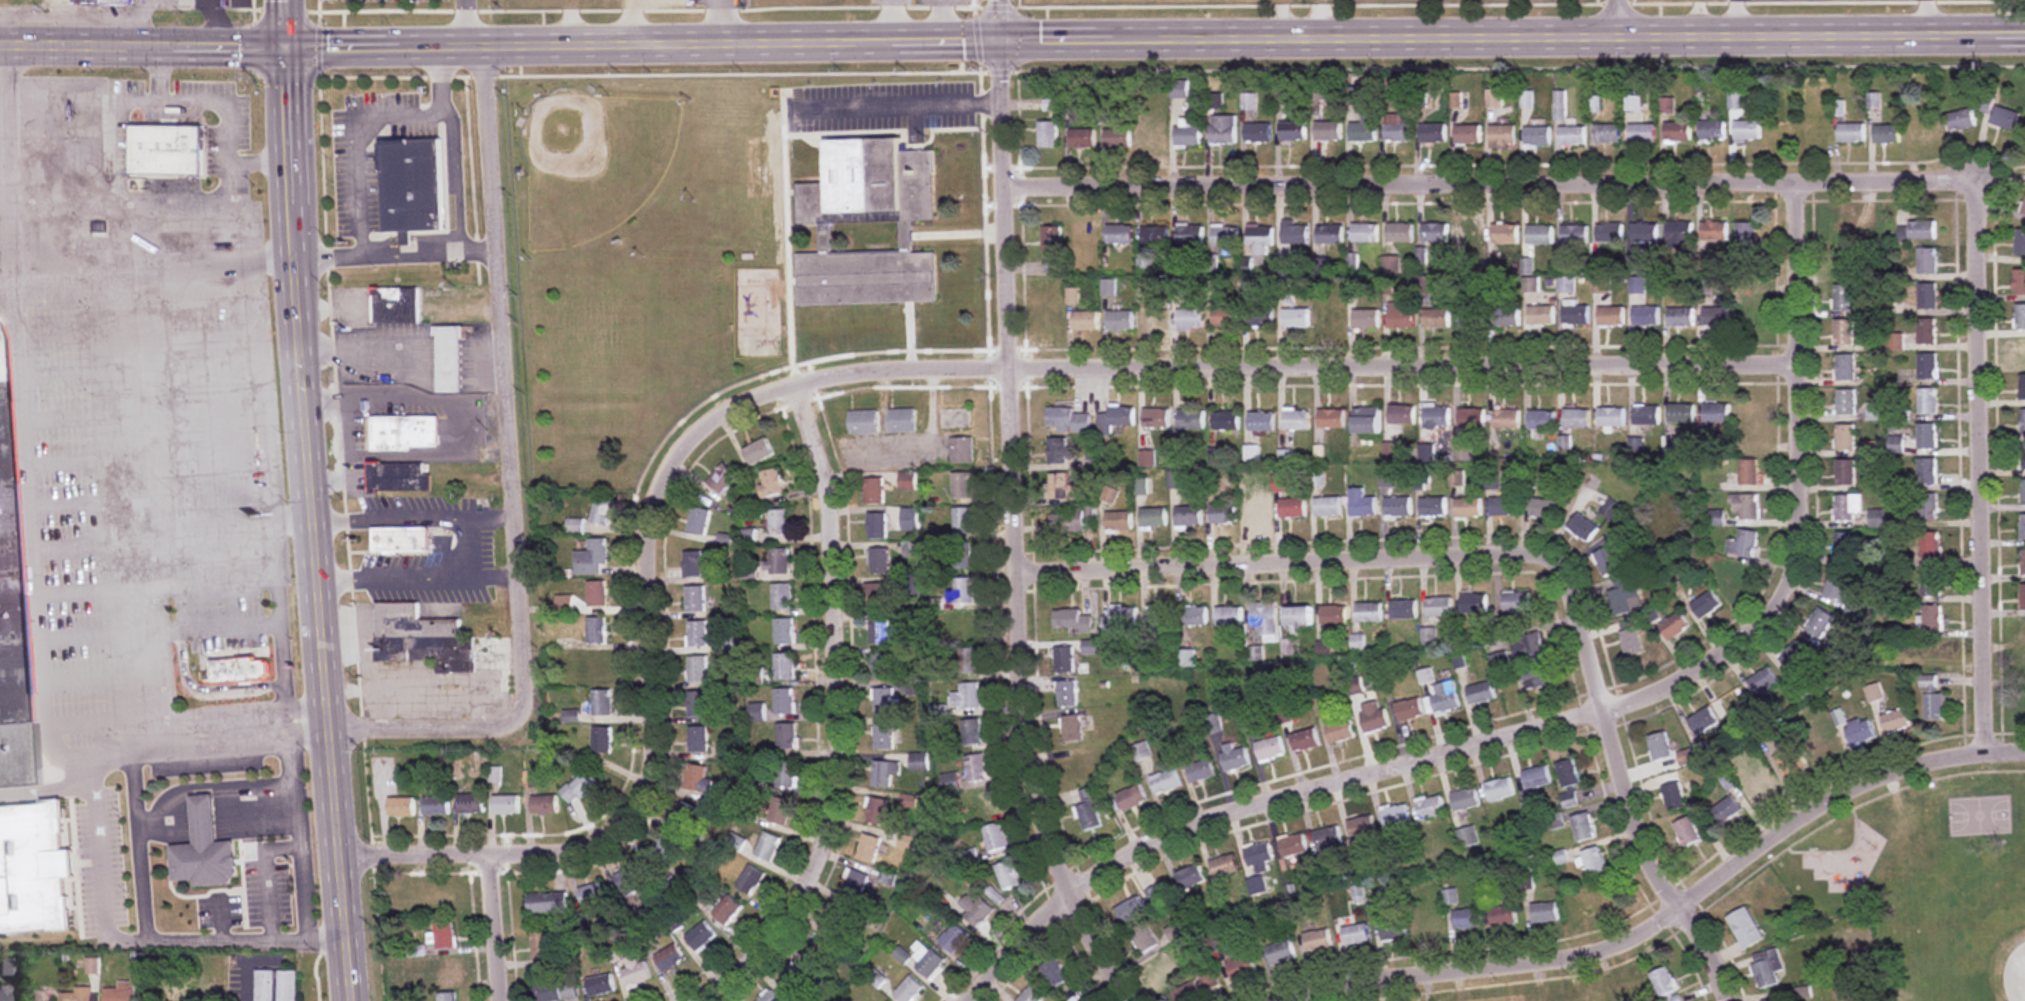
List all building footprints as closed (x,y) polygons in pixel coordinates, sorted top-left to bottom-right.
[(1175,98),(1187,98),(1187,82),(1175,82),(1175,98)] [(1488,107),(1501,107),(1501,91),(1496,91),(1496,101),(1488,101),(1488,107)] [(1061,111),(1060,100),(1046,101),(1047,111),(1061,111)] [(2021,115),(1997,107),(1991,125),(2014,133),(2021,115)] [(1947,116),(1951,133),(1976,128),(1972,110),(1947,116)] [(1377,114),(1362,114),(1362,124),(1351,124),(1351,142),(1377,142),(1377,114)] [(1386,115),(1386,142),(1411,142),(1411,115),(1386,115)] [(1237,117),(1211,117),(1211,145),(1237,145),(1237,117)] [(1761,121),(1734,121),(1734,143),(1761,143),(1761,121)] [(1059,148),(1059,122),(1041,122),(1041,148),(1059,148)] [(1699,122),(1699,142),(1726,142),(1726,122),(1699,122)] [(1281,123),(1281,142),(1306,142),(1306,123),(1281,123)] [(1315,142),(1342,142),(1342,123),(1315,123),(1315,142)] [(1665,123),(1665,143),(1690,143),(1690,123),(1665,123)] [(1446,124),(1421,124),(1421,144),(1446,144),(1446,124)] [(1246,144),(1272,144),(1272,125),(1246,125),(1246,144)] [(1621,144),(1621,125),(1594,125),(1594,144),(1621,144)] [(1656,125),(1630,125),(1630,144),(1656,144),(1656,125)] [(1865,125),(1839,125),(1839,144),(1865,144),(1865,125)] [(130,126),(130,176),(201,177),(202,127),(130,126)] [(1176,146),(1202,146),(1202,126),(1176,126),(1176,146)] [(1481,144),(1481,126),(1455,126),(1455,144),(1481,144)] [(1490,126),(1490,148),(1516,148),(1516,126),(1490,126)] [(1551,127),(1525,127),(1525,148),(1551,148),(1551,127)] [(1874,145),(1900,145),(1900,127),(1874,127),(1874,145)] [(1166,128),(1141,128),(1141,147),(1166,147),(1166,128)] [(1560,128),(1560,146),(1586,146),(1586,128),(1560,128)] [(1071,148),(1097,148),(1097,130),(1071,130),(1071,148)] [(1131,130),(1106,130),(1106,149),(1131,149),(1131,130)] [(442,139),(380,141),(383,232),(403,232),(403,233),(445,231),(442,139)] [(800,306),(938,303),(937,252),(914,253),(914,221),(937,220),(935,151),(902,152),(901,139),(827,141),(828,183),(799,184),(800,224),(821,223),(822,253),(798,254),(800,306)] [(1833,221),(1833,241),(1860,241),(1860,221),(1833,221)] [(1668,222),(1668,244),(1693,244),(1693,222),(1668,222)] [(1727,222),(1701,222),(1701,242),(1727,242),(1727,222)] [(1413,223),(1388,223),(1388,242),(1413,242),(1413,223)] [(1737,223),(1737,249),(1756,249),(1756,223),(1737,223)] [(1935,223),(1899,223),(1899,242),(1935,242),(1935,223)] [(1379,243),(1379,224),(1353,224),(1353,242),(1379,243)] [(1449,224),(1422,224),(1422,243),(1449,243),(1449,224)] [(1597,244),(1623,244),(1623,224),(1597,224),(1597,244)] [(1633,244),(1658,244),(1658,224),(1633,224),(1633,244)] [(1134,225),(1109,225),(1109,244),(1134,244),(1134,225)] [(1204,245),(1204,225),(1178,225),(1178,245),(1204,245)] [(1483,244),(1483,225),(1457,225),(1457,244),(1483,244)] [(1518,225),(1492,225),(1492,244),(1518,244),(1518,225)] [(1239,226),(1213,226),(1213,246),(1221,246),(1221,256),(1239,256),(1239,226)] [(1273,226),(1248,226),(1248,247),(1254,247),(1254,256),(1273,256),(1273,226)] [(1308,226),(1282,226),(1282,244),(1308,244),(1308,226)] [(1343,226),(1317,226),(1317,244),(1343,244),(1343,226)] [(1553,245),(1553,226),(1527,226),(1527,245),(1553,245)] [(1588,226),(1562,226),(1562,245),(1588,245),(1588,226)] [(1064,272),(1064,227),(1046,227),(1046,272),(1064,272)] [(1144,244),(1169,244),(1169,227),(1144,227),(1144,244)] [(2017,229),(2015,256),(2024,256),(2024,229),(2017,229)] [(1918,276),(1937,276),(1937,249),(1918,249),(1918,276)] [(1855,281),(1855,250),(1834,250),(1834,281),(1855,281)] [(2024,296),(2024,269),(2015,269),(2015,296),(2024,296)] [(1593,293),(1611,293),(1611,276),(1593,276),(1593,293)] [(1575,294),(1575,278),(1559,278),(1559,294),(1575,294)] [(1646,278),(1630,278),(1630,294),(1646,294),(1646,278)] [(1524,293),(1539,293),(1539,279),(1524,279),(1524,293)] [(1106,294),(1118,294),(1118,280),(1106,280),(1106,294)] [(1065,284),(1046,284),(1046,330),(1065,330),(1065,284)] [(1937,284),(1919,284),(1919,310),(1937,310),(1937,284)] [(1863,312),(1863,297),(1853,297),(1853,285),(1834,285),(1834,312),(1863,312)] [(372,288),(372,323),(418,323),(418,288),(372,288)] [(1403,303),(1389,303),(1389,328),(1414,328),(1414,310),(1403,310),(1403,303)] [(1590,328),(1590,305),(1564,305),(1564,328),(1590,328)] [(2017,330),(2024,330),(2024,305),(2017,305),(2017,330)] [(1554,327),(1554,307),(1529,307),(1529,327),(1554,327)] [(1240,328),(1240,308),(1215,308),(1215,328),(1240,328)] [(1276,328),(1276,308),(1250,308),(1250,328),(1276,328)] [(1460,308),(1460,331),(1485,331),(1485,308),(1460,308)] [(1599,327),(1625,327),(1625,308),(1599,308),(1599,327)] [(1634,308),(1634,327),(1660,327),(1660,308),(1634,308)] [(1729,328),(1729,308),(1703,308),(1703,328),(1729,328)] [(1180,330),(1206,330),(1206,309),(1180,309),(1180,330)] [(1285,329),(1311,329),(1311,309),(1285,309),(1285,329)] [(1520,309),(1495,309),(1495,327),(1520,327),(1520,309)] [(1694,309),(1669,309),(1669,328),(1694,328),(1694,309)] [(1172,310),(1145,310),(1145,329),(1172,329),(1172,310)] [(1380,310),(1354,310),(1354,329),(1380,329),(1380,310)] [(1424,329),(1449,329),(1449,310),(1424,310),(1424,329)] [(1136,311),(1111,311),(1110,330),(1135,330),(1136,311)] [(1101,312),(1075,312),(1075,331),(1101,331),(1101,312)] [(1937,319),(1918,319),(1918,344),(1937,344),(1937,319)] [(1853,320),(1836,320),(1836,345),(1853,345),(1853,320)] [(461,392),(462,328),(438,327),(437,392),(461,392)] [(1918,379),(1937,379),(1937,354),(1918,354),(1918,379)] [(1837,380),(1855,380),(1855,355),(1837,355),(1837,380)] [(13,360),(0,360),(0,788),(20,788),(13,360)] [(1937,415),(1937,389),(1919,389),(1919,415),(1937,415)] [(1838,415),(1856,415),(1856,390),(1838,390),(1838,415)] [(1696,404),(1669,404),(1669,422),(1696,422),(1696,404)] [(1704,421),(1729,421),(1729,404),(1704,404),(1704,421)] [(1416,405),(1390,405),(1390,423),(1416,423),(1416,405)] [(1757,430),(1757,405),(1739,405),(1739,430),(1757,430)] [(1422,406),(1422,427),(1451,427),(1451,406),(1422,406)] [(1635,406),(1635,425),(1660,425),(1660,406),(1635,406)] [(1093,431),(1093,413),(1076,413),(1076,407),(1050,407),(1050,431),(1093,431)] [(1136,425),(1136,407),(1109,407),(1109,413),(1101,413),(1101,434),(1116,434),(1116,425),(1136,425)] [(1356,432),(1381,432),(1381,407),(1356,407),(1356,432)] [(1146,428),(1172,428),(1172,408),(1146,408),(1146,428)] [(1625,408),(1600,408),(1600,427),(1625,427),(1625,408)] [(892,409),(892,431),(917,431),(917,409),(892,409)] [(1285,430),(1312,430),(1312,409),(1285,409),(1285,430)] [(1346,428),(1346,409),(1320,409),(1320,428),(1346,428)] [(1486,409),(1460,409),(1460,427),(1486,427),(1486,409)] [(1565,429),(1591,429),(1591,409),(1565,409),(1565,429)] [(851,410),(851,433),(879,433),(879,410),(851,410)] [(1207,429),(1207,410),(1180,410),(1180,429),(1207,429)] [(1520,429),(1520,410),(1495,410),(1495,429),(1520,429)] [(1556,411),(1530,411),(1530,430),(1556,430),(1556,411)] [(1241,430),(1241,412),(1215,412),(1215,430),(1241,430)] [(1277,413),(1251,413),(1251,431),(1277,431),(1277,413)] [(371,448),(437,448),(437,416),(371,416),(371,448)] [(1918,423),(1918,448),(1937,448),(1937,423),(1918,423)] [(1855,424),(1836,424),(1836,450),(1855,450),(1855,424)] [(1904,454),(1904,437),(1890,437),(1890,454),(1904,454)] [(774,454),(766,438),(744,449),(752,466),(774,454)] [(975,438),(952,438),(952,464),(975,464),(975,438)] [(1070,438),(1051,438),(1051,463),(1070,463),(1070,438)] [(1248,462),(1260,462),(1260,446),(1248,446),(1248,462)] [(1759,484),(1759,458),(1740,458),(1740,484),(1759,484)] [(1918,483),(1938,483),(1938,458),(1918,458),(1918,483)] [(1855,459),(1837,459),(1837,485),(1855,485),(1855,459)] [(432,492),(432,474),(424,474),(424,463),(369,463),(369,492),(432,492)] [(708,482),(722,494),(739,474),(724,463),(708,482)] [(764,497),(785,493),(780,468),(759,472),(764,497)] [(901,491),(918,491),(918,472),(901,472),(901,491)] [(974,472),(955,472),(955,499),(974,499),(974,472)] [(1072,485),(1072,472),(1050,472),(1050,497),(1078,497),(1078,485),(1072,485)] [(1276,491),(1292,491),(1292,475),(1276,476),(1276,491)] [(867,504),(886,504),(886,478),(867,478),(867,504)] [(1352,488),(1353,516),(1378,515),(1378,497),(1366,497),(1366,487),(1352,488)] [(1759,493),(1731,493),(1731,513),(1740,513),(1740,518),(1759,518),(1759,493)] [(1938,518),(1938,493),(1916,493),(1916,518),(1938,518)] [(1835,520),(1854,520),(1854,513),(1863,513),(1863,494),(1835,494),(1835,520)] [(609,526),(615,500),(597,496),(592,522),(609,526)] [(1413,496),(1387,496),(1387,517),(1413,517),(1413,496)] [(1317,497),(1317,516),(1344,516),(1344,497),(1317,497)] [(1447,497),(1422,497),(1422,516),(1447,516),(1447,497)] [(1517,516),(1517,497),(1492,497),(1492,516),(1517,516)] [(1283,517),(1307,517),(1307,498),(1283,498),(1283,517)] [(1531,518),(1556,520),(1558,501),(1534,498),(1531,518)] [(1457,517),(1483,517),(1483,499),(1457,499),(1457,517)] [(1273,519),(1273,502),(1248,502),(1248,519),(1273,519)] [(1239,522),(1239,504),(1213,504),(1213,523),(1239,522)] [(1178,506),(1178,526),(1204,526),(1204,506),(1178,506)] [(707,535),(711,510),(693,507),(689,532),(707,535)] [(975,534),(974,507),(956,507),(956,534),(975,534)] [(1097,521),(1096,507),(1077,507),(1077,513),(1054,513),(1054,532),(1088,532),(1088,521),(1097,521)] [(920,508),(903,508),(903,530),(920,530),(920,508)] [(1144,508),(1144,528),(1169,528),(1169,508),(1144,508)] [(771,536),(790,536),(790,509),(771,509),(771,536)] [(1109,512),(1109,532),(1135,532),(1134,512),(1109,512)] [(888,538),(887,513),(869,513),(870,538),(888,538)] [(1600,526),(1579,513),(1569,528),(1590,542),(1600,526)] [(568,533),(582,533),(582,519),(573,519),(573,522),(568,522),(568,533)] [(428,553),(428,527),(373,527),(373,553),(428,553)] [(1756,556),(1758,530),(1740,528),(1739,540),(1728,539),(1727,553),(1756,556)] [(742,545),(757,545),(757,530),(742,530),(742,545)] [(1921,557),(1941,557),(1941,531),(1921,531),(1921,557)] [(1853,556),(1853,532),(1835,532),(1835,556),(1853,556)] [(575,551),(575,575),(604,574),(604,565),(608,565),(608,538),(589,538),(589,551),(575,551)] [(906,542),(906,557),(922,557),(922,542),(906,542)] [(974,542),(955,542),(955,570),(974,570),(974,542)] [(872,575),(890,575),(890,545),(872,545),(872,575)] [(1605,577),(1622,569),(1612,546),(1595,554),(1605,577)] [(789,549),(769,549),(769,574),(789,574),(789,549)] [(684,551),(684,578),(703,578),(703,551),(684,551)] [(1855,589),(1846,586),(1850,575),(1833,569),(1825,594),(1850,602),(1855,589)] [(1921,570),(1921,595),(1940,595),(1940,570),(1921,570)] [(1644,607),(1636,575),(1614,581),(1616,589),(1610,591),(1616,615),(1644,607)] [(975,578),(957,578),(957,591),(950,591),(950,604),(975,604),(975,578)] [(607,580),(588,580),(588,606),(607,606),(607,580)] [(792,583),(774,583),(774,611),(792,611),(792,583)] [(892,610),(891,583),(869,584),(870,610),(892,610)] [(706,587),(687,587),(687,613),(706,613),(706,587)] [(1692,603),(1700,618),(1723,606),(1714,590),(1692,603)] [(1505,612),(1531,612),(1531,592),(1505,592),(1505,612)] [(1463,593),(1463,613),(1488,613),(1488,593),(1463,593)] [(1454,616),(1454,598),(1428,598),(1428,616),(1454,616)] [(1419,601),(1394,601),(1394,619),(1419,619),(1419,601)] [(1281,642),(1281,602),(1254,602),(1254,627),(1263,627),(1263,642),(1281,642)] [(376,661),(441,661),(441,672),(474,672),(474,637),(460,637),(460,619),(418,620),(418,603),(375,603),(376,661)] [(1358,622),(1385,622),(1385,603),(1358,603),(1358,622)] [(1923,605),(1923,631),(1943,631),(1943,605),(1923,605)] [(1140,628),(1140,606),(1113,606),(1113,617),(1105,617),(1105,636),(1117,636),(1117,628),(1140,628)] [(1174,628),(1174,606),(1150,606),(1150,628),(1174,628)] [(1302,626),(1315,626),(1315,606),(1289,606),(1289,629),(1302,629),(1302,626)] [(1323,606),(1323,624),(1349,624),(1349,606),(1323,606)] [(1836,618),(1820,606),(1805,626),(1821,638),(1836,618)] [(1210,607),(1185,607),(1185,626),(1210,626),(1210,607)] [(1219,607),(1219,626),(1245,626),(1245,607),(1219,607)] [(1084,616),(1084,610),(1057,610),(1057,630),(1095,630),(1095,616),(1084,616)] [(1671,640),(1691,625),(1681,611),(1660,626),(1671,640)] [(959,613),(959,639),(979,639),(979,613),(959,613)] [(607,643),(607,617),(588,617),(588,643),(607,643)] [(794,644),(794,619),(776,619),(776,644),(794,644)] [(890,619),(871,619),(871,645),(890,645),(890,619)] [(709,621),(689,621),(689,647),(709,647),(709,621)] [(1646,653),(1639,627),(1621,631),(1628,657),(1646,653)] [(1520,637),(1520,662),(1545,662),(1545,637),(1520,637)] [(1945,665),(1945,641),(1915,641),(1915,665),(1945,665)] [(1320,658),(1334,658),(1334,642),(1320,642),(1320,658)] [(1812,662),(1797,642),(1781,654),(1796,674),(1812,662)] [(961,674),(981,674),(981,647),(961,647),(961,674)] [(1057,648),(1057,673),(1076,673),(1076,647),(1057,648)] [(1197,666),(1197,651),(1182,651),(1182,666),(1197,666)] [(609,679),(609,653),(590,653),(590,679),(609,679)] [(776,654),(776,681),(795,680),(795,654),(776,654)] [(893,679),(893,654),(874,654),(874,679),(893,679)] [(209,660),(211,684),(270,680),(268,656),(209,660)] [(708,656),(689,656),(689,683),(708,683),(708,656)] [(1529,691),(1554,683),(1549,666),(1523,674),(1529,691)] [(1749,681),(1759,696),(1779,681),(1769,666),(1749,681)] [(1935,677),(1922,677),(1922,690),(1935,690),(1935,677)] [(1060,707),(1079,707),(1078,678),(1059,678),(1060,707)] [(1367,692),(1363,678),(1348,682),(1352,696),(1367,692)] [(1435,697),(1428,698),(1433,715),(1462,708),(1456,681),(1433,686),(1435,697)] [(1498,698),(1493,681),(1468,689),(1474,706),(1498,698)] [(983,682),(963,682),(963,692),(953,692),(953,707),(983,707),(983,682)] [(876,714),(895,714),(895,688),(876,688),(876,714)] [(776,689),(776,715),(795,715),(795,689),(776,689)] [(593,690),(593,715),(612,715),(612,690),(593,690)] [(708,691),(689,691),(689,717),(708,717),(708,691)] [(1945,693),(1925,693),(1925,720),(1945,720),(1945,693)] [(1398,704),(1402,722),(1427,717),(1423,699),(1398,704)] [(1369,733),(1391,727),(1384,700),(1362,706),(1369,733)] [(761,706),(751,706),(751,720),(763,720),(763,710),(761,710),(761,706)] [(1689,721),(1700,736),(1720,721),(1710,706),(1689,721)] [(1882,716),(1887,734),(1911,727),(1906,709),(1882,716)] [(1263,729),(1259,712),(1243,716),(1247,733),(1263,729)] [(1065,716),(1066,742),(1084,741),(1083,715),(1065,716)] [(1876,738),(1869,717),(1845,725),(1853,747),(1876,738)] [(966,744),(984,744),(984,719),(966,719),(966,744)] [(1329,726),(1333,744),(1358,738),(1354,720),(1329,726)] [(778,750),(796,750),(796,724),(778,724),(778,750)] [(876,750),(896,750),(896,724),(876,724),(876,750)] [(610,726),(593,726),(593,752),(610,752),(610,726)] [(708,752),(708,727),(690,727),(690,752),(708,752)] [(1293,734),(1298,752),(1322,745),(1317,728),(1293,734)] [(1656,761),(1674,756),(1667,731),(1649,736),(1656,761)] [(1288,756),(1283,736),(1258,743),(1263,762),(1288,756)] [(1696,746),(1702,757),(1711,752),(1705,741),(1696,746)] [(1237,750),(1235,743),(1222,746),(1229,772),(1253,765),(1248,747),(1237,750)] [(1774,757),(1789,780),(1810,767),(1796,744),(1774,757)] [(1683,766),(1696,762),(1692,748),(1678,753),(1683,766)] [(912,753),(912,771),(930,771),(930,753),(912,753)] [(991,778),(987,753),(966,756),(970,781),(991,778)] [(1189,766),(1194,783),(1218,775),(1213,758),(1189,766)] [(1558,763),(1563,788),(1582,784),(1577,759),(1558,763)] [(794,790),(799,764),(781,760),(775,787),(794,790)] [(901,761),(875,761),(875,787),(892,787),(892,775),(901,775),(901,761)] [(714,781),(705,779),(708,766),(690,763),(685,789),(712,794),(714,781)] [(1524,772),(1530,790),(1554,783),(1549,765),(1524,772)] [(562,793),(575,806),(601,780),(588,767),(562,793)] [(1183,787),(1177,769),(1153,777),(1159,795),(1183,787)] [(1670,812),(1688,807),(1679,770),(1660,775),(1670,812)] [(1720,776),(1728,790),(1736,785),(1729,771),(1720,776)] [(1778,788),(1769,771),(1748,783),(1757,799),(1778,788)] [(943,775),(946,792),(962,790),(959,772),(943,775)] [(1487,783),(1492,803),(1517,796),(1512,777),(1487,783)] [(1150,801),(1141,784),(1119,795),(1127,812),(1150,801)] [(1080,792),(1085,804),(1076,807),(1087,831),(1104,824),(1095,802),(1103,799),(1097,786),(1080,792)] [(1458,812),(1483,806),(1479,788),(1454,794),(1458,812)] [(193,886),(235,884),(233,841),(215,842),(212,794),(190,795),(193,844),(170,845),(172,881),(193,880),(193,886)] [(458,813),(484,813),(484,794),(458,794),(458,813)] [(1714,809),(1726,823),(1743,808),(1731,794),(1714,809)] [(494,814),(519,814),(519,795),(494,795),(494,814)] [(1419,801),(1424,822),(1449,815),(1444,795),(1419,801)] [(557,814),(557,796),(532,796),(532,814),(557,814)] [(424,815),(450,815),(450,797),(424,797),(424,815)] [(794,802),(776,797),(768,820),(786,826),(794,802)] [(389,816),(415,816),(415,798),(389,798),(389,816)] [(888,824),(888,798),(869,798),(869,824),(888,824)] [(707,814),(680,801),(669,823),(695,836),(707,814)] [(71,929),(67,849),(63,849),(61,803),(0,805),(0,932),(71,929)] [(1409,803),(1384,810),(1389,829),(1414,823),(1409,803)] [(1570,825),(1564,812),(1549,818),(1554,831),(1570,825)] [(1572,817),(1579,842),(1598,838),(1592,812),(1572,817)] [(1379,835),(1375,816),(1351,821),(1355,840),(1379,835)] [(1702,838),(1691,816),(1674,824),(1685,846),(1702,838)] [(992,852),(1012,845),(1003,821),(983,828),(992,852)] [(1321,851),(1345,845),(1341,826),(1316,832),(1321,851)] [(1482,845),(1478,827),(1458,831),(1462,849),(1482,845)] [(783,839),(766,831),(755,855),(772,863),(783,839)] [(1287,859),(1311,852),(1305,832),(1281,839),(1287,859)] [(748,840),(733,833),(726,846),(741,854),(748,840)] [(858,859),(876,864),(882,838),(864,833),(858,859)] [(677,849),(663,835),(645,854),(659,867),(677,849)] [(900,849),(914,850),(916,837),(901,836),(900,849)] [(1246,846),(1252,867),(1276,861),(1270,840),(1246,846)] [(1609,871),(1600,846),(1580,853),(1584,865),(1586,865),(1591,878),(1609,871)] [(1238,853),(1212,859),(1217,878),(1243,872),(1238,853)] [(1022,883),(1013,859),(996,865),(1005,890),(1022,883)] [(615,877),(628,898),(649,884),(635,863),(615,877)] [(1186,892),(1208,881),(1200,864),(1177,874),(1186,892)] [(765,875),(750,865),(736,887),(751,896),(765,875)] [(870,877),(852,868),(842,892),(860,900),(870,877)] [(1570,893),(1574,910),(1617,899),(1612,881),(1570,893)] [(582,905),(608,902),(605,884),(580,887),(582,905)] [(1117,909),(1126,925),(1169,901),(1159,885),(1117,909)] [(1458,904),(1458,891),(1446,891),(1446,904),(1458,904)] [(528,894),(529,915),(567,912),(566,892),(528,894)] [(712,913),(726,927),(744,908),(730,895),(712,913)] [(977,901),(970,895),(959,906),(980,927),(996,910),(982,896),(977,901)] [(1533,923),(1560,922),(1559,903),(1533,904),(1533,923)] [(1727,917),(1745,950),(1765,939),(1747,906),(1727,917)] [(1518,925),(1517,907),(1492,907),(1493,926),(1518,925)] [(1482,927),(1480,909),(1454,911),(1456,930),(1482,927)] [(1419,935),(1445,933),(1444,916),(1419,917),(1419,935)] [(1406,919),(1381,920),(1382,940),(1407,939),(1406,919)] [(716,937),(704,922),(686,937),(698,952),(716,937)] [(954,954),(971,936),(957,922),(940,941),(954,954)] [(435,924),(436,950),(455,949),(454,923),(435,924)] [(1130,932),(1144,954),(1159,944),(1146,923),(1130,932)] [(1343,927),(1345,946),(1371,943),(1369,925),(1343,927)] [(1328,929),(1304,935),(1308,953),(1333,947),(1328,929)] [(532,958),(552,958),(552,932),(532,932),(532,958)] [(1296,956),(1290,939),(1266,949),(1273,966),(1296,956)] [(915,957),(921,962),(916,967),(931,979),(946,960),(925,944),(915,957)] [(686,960),(675,945),(655,958),(666,974),(686,960)] [(1749,956),(1759,990),(1779,985),(1776,973),(1784,970),(1777,948),(1749,956)] [(1161,984),(1176,976),(1163,954),(1149,962),(1161,984)] [(640,964),(637,955),(626,959),(629,968),(622,970),(627,989),(653,980),(646,961),(640,964)] [(1231,978),(1255,974),(1252,956),(1228,960),(1231,978)] [(1054,989),(1070,979),(1058,957),(1042,967),(1054,989)] [(456,984),(456,958),(437,958),(437,984),(456,984)] [(812,978),(797,963),(779,980),(794,995),(812,978)] [(1680,989),(1669,965),(1651,973),(1662,998),(1680,989)] [(256,969),(256,1000),(297,1000),(297,969),(256,969)] [(1206,991),(1220,983),(1213,970),(1198,977),(1206,991)] [(577,980),(555,981),(554,971),(535,971),(536,1000),(548,1000),(578,1000),(577,980)] [(590,998),(615,992),(612,974),(586,979),(590,998)] [(912,975),(894,993),(902,1000),(912,1000),(925,988),(912,975)] [(1201,995),(1191,980),(1172,993),(1178,1000),(1192,1000),(1201,995)] [(138,981),(118,981),(118,989),(103,989),(103,1000),(138,1000),(138,981)] [(1034,984),(1017,1000),(1043,1000),(1048,997),(1034,984)] [(0,986),(0,1000),(8,1000),(8,986),(0,986)] [(75,987),(75,993),(60,993),(60,1000),(91,1000),(91,987),(75,987)] [(770,990),(759,1000),(782,1000),(770,990)] [(42,991),(31,992),(31,1000),(43,1000),(42,991)] [(1606,991),(1581,995),(1582,1000),(1608,1000),(1606,991)] [(457,993),(438,993),(438,1000),(457,1000),(457,993)]
